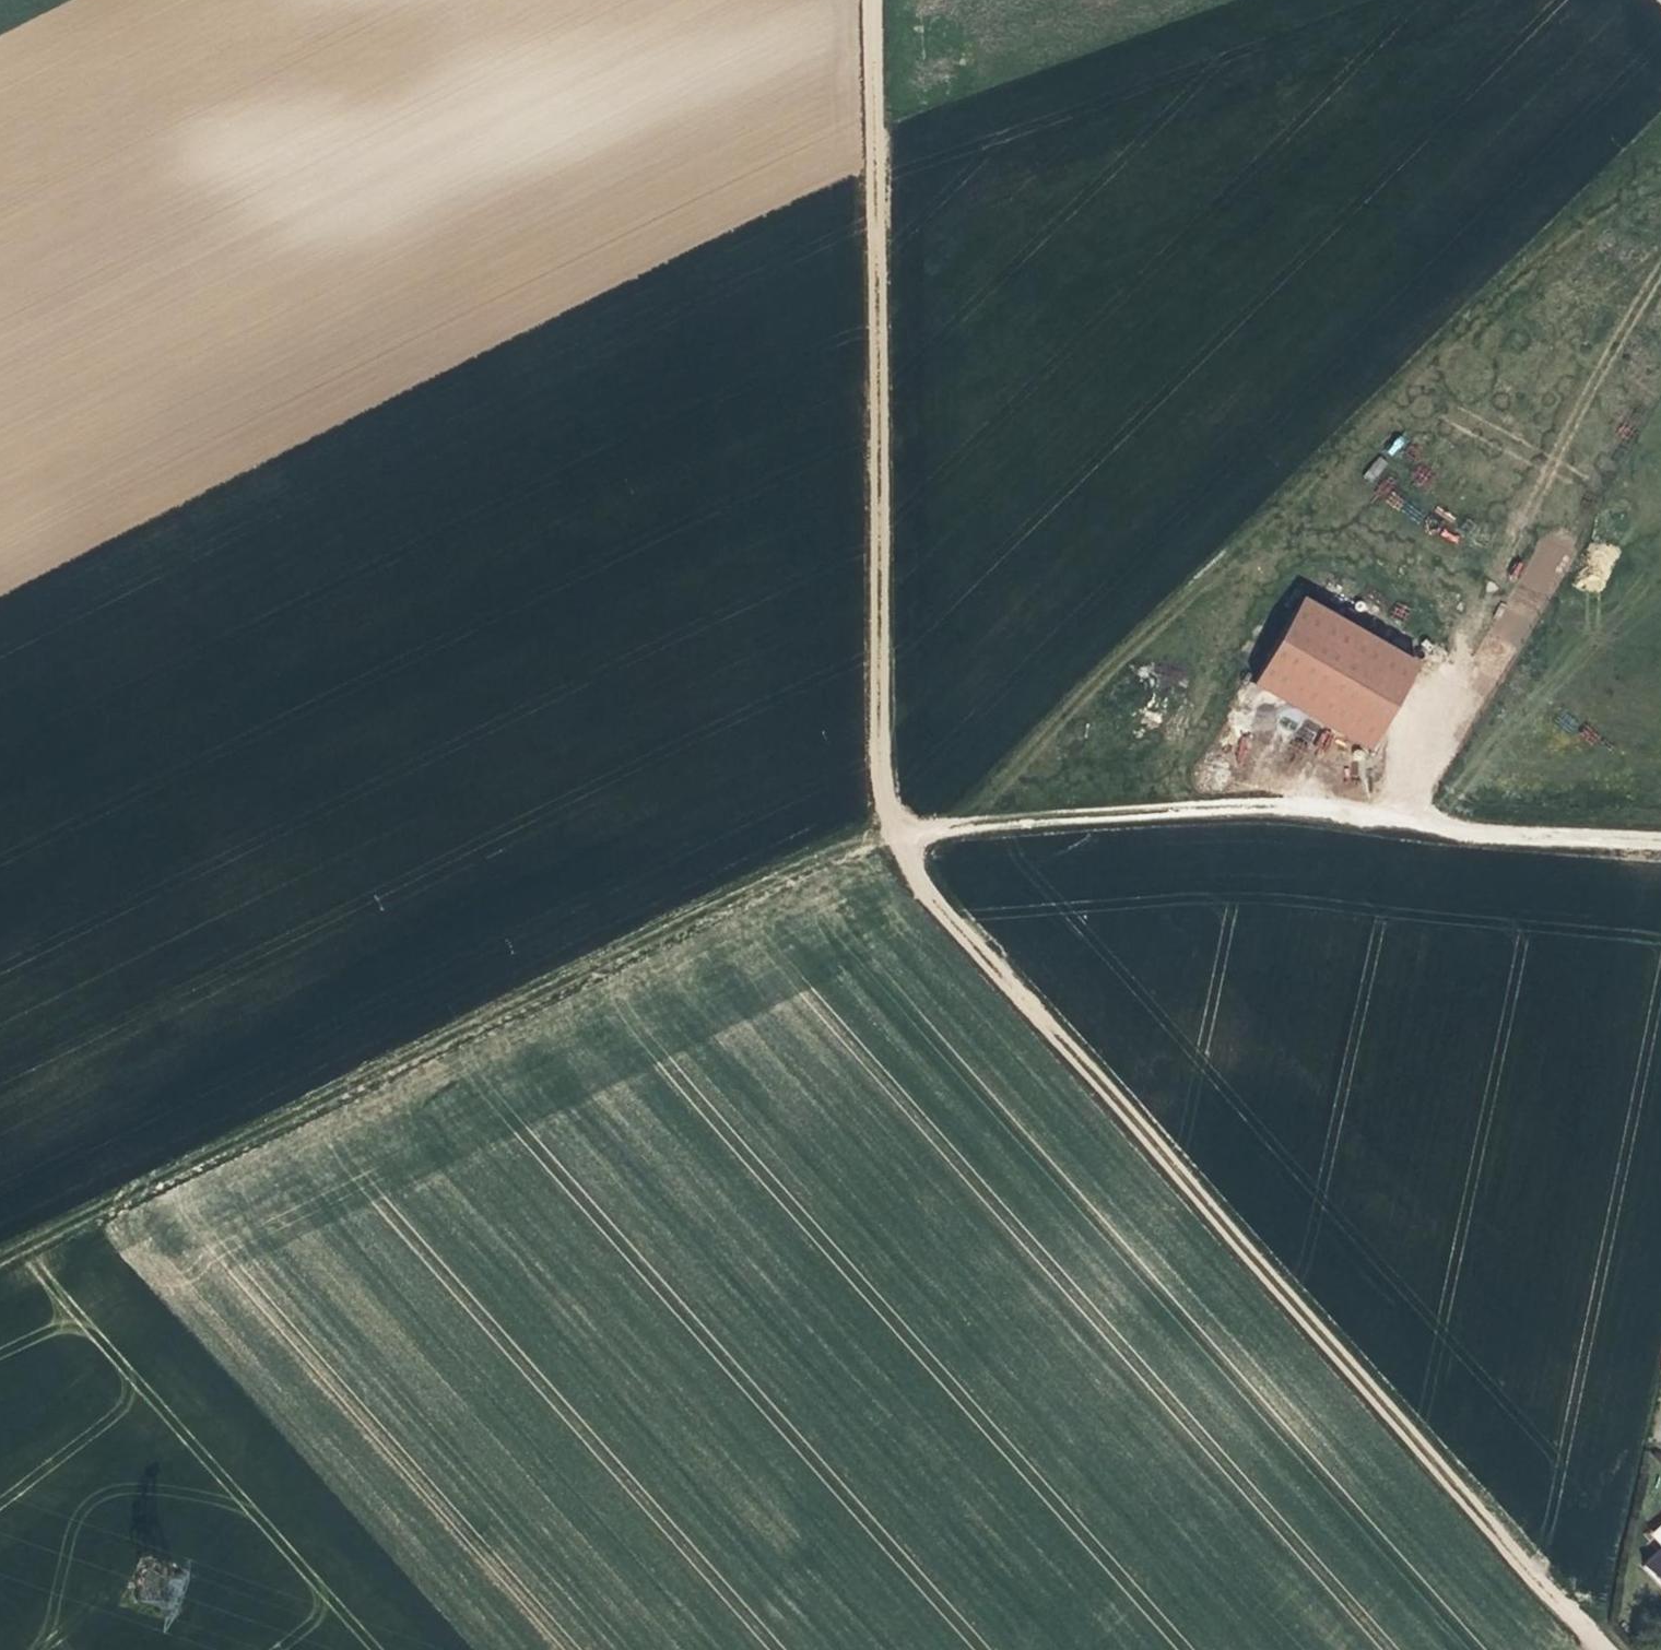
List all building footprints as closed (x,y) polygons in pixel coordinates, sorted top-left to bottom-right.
[(1552,596),(1570,548),(1537,537),(1520,584),(1552,596)] [(1301,598),(1252,684),(1366,748),(1415,663),(1301,598)] [(1636,1568),(1660,1595),(1660,1545),(1636,1568)]
